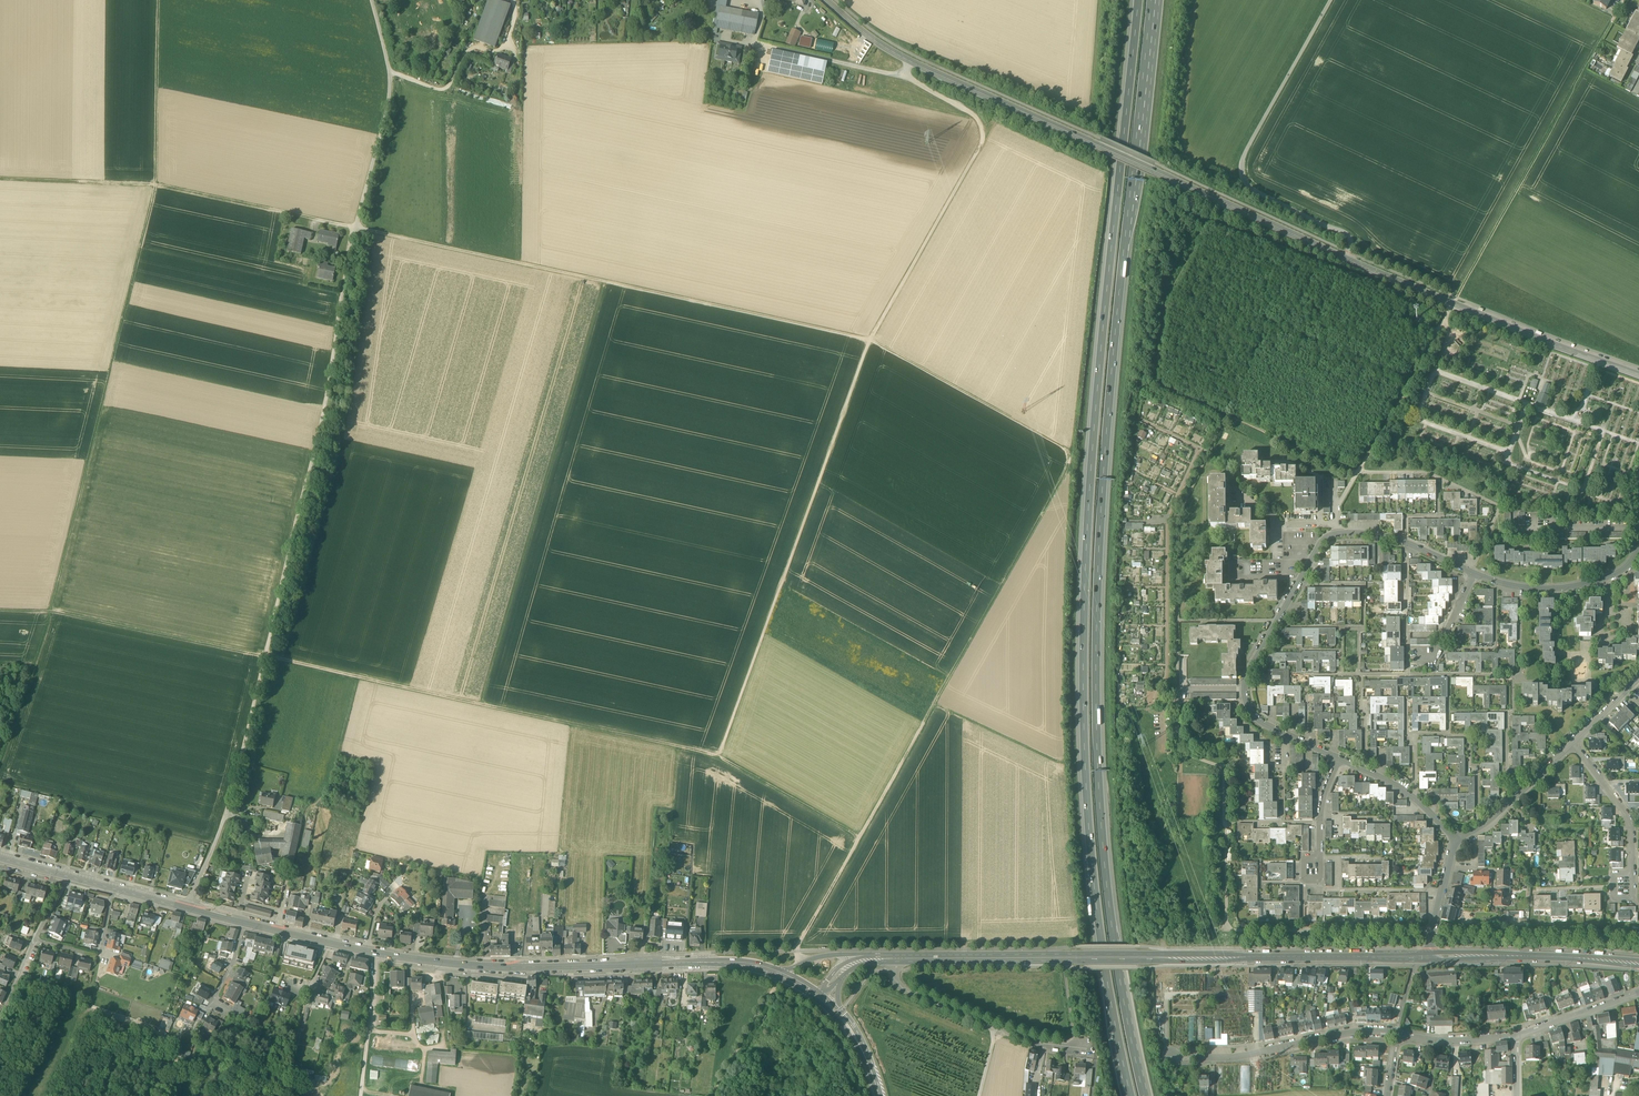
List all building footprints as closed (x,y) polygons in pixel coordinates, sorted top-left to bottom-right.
[(494,0),(489,0),(474,40),(495,48),(511,6),(497,1),(494,0)] [(1594,2),(1607,9),(1611,0),(1595,0),(1594,2)] [(785,4),(779,1),(778,3),(776,6),(783,9),(785,4)] [(759,15),(720,7),(717,21),(756,28),(759,15)] [(1637,13),(1627,31),(1638,37),(1638,14),(1637,13)] [(717,21),(714,20),(713,28),(755,36),(756,28),(717,21)] [(1627,31),(1618,49),(1621,51),(1631,56),(1638,41),(1638,37),(1627,31)] [(795,47),(800,35),(793,32),(788,44),(795,47)] [(801,37),(799,46),(810,49),(812,39),(801,37)] [(740,50),(721,46),(719,57),(725,58),(724,61),(732,62),(732,60),(738,61),(740,50)] [(827,63),(772,51),(767,73),(822,85),(827,63)] [(1631,56),(1621,51),(1618,57),(1630,63),(1633,57),(1631,56)] [(511,60),(498,55),(494,66),(507,70),(511,61),(511,60)] [(1630,63),(1618,57),(1615,63),(1616,64),(1626,69),(1630,63)] [(511,61),(507,70),(506,73),(510,74),(515,62),(511,61)] [(1626,69),(1616,64),(1612,70),(1625,76),(1628,70),(1626,69)] [(1625,76),(1612,70),(1612,71),(1609,69),(1607,70),(1605,75),(1609,77),(1609,76),(1621,83),(1625,76)] [(306,232),(292,229),(287,251),(302,254),(305,239),(306,232)] [(335,234),(320,231),(318,241),(329,243),(328,245),(337,247),(338,242),(339,242),(339,241),(338,241),(340,235),(335,234)] [(328,264),(320,262),(319,268),(320,268),(318,278),(323,279),(323,278),(329,279),(329,280),(333,281),(336,270),(327,268),(328,264)] [(1538,381),(1532,378),(1529,388),(1535,390),(1538,381)] [(1546,383),(1541,394),(1547,396),(1550,385),(1546,383)] [(1541,394),(1540,394),(1537,401),(1539,405),(1542,406),(1546,405),(1548,396),(1547,396),(1541,394)] [(1140,431),(1138,437),(1144,439),(1147,434),(1140,431)] [(1297,469),(1271,469),(1271,466),(1258,466),(1258,454),(1244,454),(1244,462),(1246,462),(1246,466),(1248,466),(1248,470),(1245,470),(1245,479),(1258,479),(1258,481),(1276,481),(1276,484),(1294,484),(1294,482),(1296,482),(1297,482),(1297,469)] [(1226,479),(1211,479),(1211,490),(1209,490),(1209,497),(1211,497),(1211,503),(1226,503),(1226,479)] [(1297,482),(1296,482),(1296,513),(1316,513),(1316,483),(1297,482)] [(1460,493),(1444,493),(1444,501),(1455,501),(1455,510),(1460,510),(1460,505),(1460,499),(1460,493)] [(1476,499),(1460,499),(1460,505),(1468,505),(1468,516),(1476,516),(1476,499)] [(1226,503),(1211,503),(1211,510),(1209,510),(1209,517),(1212,517),(1212,528),(1226,528),(1226,526),(1226,516),(1226,503)] [(1251,512),(1230,513),(1230,516),(1226,516),(1226,526),(1237,526),(1237,527),(1245,527),(1245,526),(1251,526),(1251,525),(1251,512)] [(1402,514),(1386,514),(1386,520),(1394,520),(1394,531),(1403,531),(1402,514)] [(1427,520),(1410,520),(1410,528),(1421,528),(1422,536),(1427,536),(1427,528),(1427,520)] [(1444,520),(1427,520),(1427,528),(1438,528),(1438,536),(1444,536),(1444,528),(1444,520)] [(1460,520),(1444,520),(1444,528),(1455,528),(1455,536),(1460,536),(1460,528),(1460,523),(1460,520)] [(1477,523),(1460,523),(1460,528),(1468,528),(1468,539),(1476,539),(1477,523)] [(1266,525),(1251,525),(1251,526),(1251,548),(1266,548),(1266,525)] [(1582,551),(1567,551),(1567,549),(1562,549),(1562,558),(1562,564),(1567,564),(1567,561),(1572,561),(1572,560),(1577,560),(1576,561),(1582,561),(1586,561),(1591,561),(1591,562),(1596,562),(1596,563),(1601,563),(1601,562),(1606,562),(1606,557),(1611,557),(1611,558),(1615,558),(1615,547),(1601,547),(1601,550),(1582,550),(1582,551)] [(1562,558),(1548,558),(1548,553),(1543,553),(1543,554),(1533,554),(1514,554),(1514,551),(1504,551),(1504,548),(1499,548),(1495,548),(1495,559),(1499,559),(1499,564),(1505,563),(1504,563),(1514,563),(1519,563),(1519,564),(1524,564),(1524,565),(1529,565),(1529,564),(1533,564),(1533,565),(1538,565),(1538,564),(1543,564),(1543,567),(1548,567),(1548,568),(1553,568),(1557,568),(1557,569),(1562,569),(1562,564),(1562,558)] [(1226,552),(1213,552),(1213,564),(1223,564),(1224,564),(1224,561),(1226,561),(1226,552)] [(1213,564),(1208,564),(1208,588),(1216,588),(1223,588),(1223,564),(1213,564)] [(1277,583),(1254,583),(1254,587),(1254,598),(1277,598),(1277,583)] [(1231,587),(1223,588),(1216,588),(1216,603),(1231,603),(1231,587)] [(1254,587),(1231,587),(1231,603),(1254,602),(1254,598),(1254,587)] [(1493,590),(1476,590),(1476,595),(1485,595),(1485,607),(1493,606),(1493,590)] [(1587,615),(1595,615),(1603,615),(1603,610),(1603,604),(1601,604),(1601,600),(1589,600),(1589,605),(1590,605),(1590,607),(1586,607),(1586,610),(1587,610),(1587,615)] [(1554,601),(1541,601),(1541,606),(1538,606),(1538,611),(1539,611),(1539,626),(1539,631),(1535,631),(1535,635),(1539,635),(1539,640),(1539,645),(1543,645),(1543,650),(1543,654),(1543,659),(1544,659),(1545,664),(1555,664),(1555,659),(1554,659),(1554,654),(1553,654),(1553,650),(1554,650),(1554,645),(1550,645),(1550,635),(1551,635),(1551,630),(1550,630),(1550,621),(1551,621),(1551,616),(1549,616),(1549,611),(1554,611),(1554,601)] [(1505,605),(1501,605),(1501,610),(1509,610),(1509,621),(1518,621),(1518,605),(1514,605),(1511,605),(1508,605),(1505,605)] [(1493,609),(1476,609),(1476,615),(1484,615),(1484,626),(1493,626),(1493,609)] [(1595,615),(1587,615),(1582,615),(1582,619),(1583,619),(1583,622),(1576,622),(1576,627),(1576,629),(1580,629),(1580,631),(1579,631),(1579,636),(1591,636),(1591,632),(1593,632),(1593,627),(1596,627),(1596,624),(1595,624),(1595,615)] [(1517,624),(1500,624),(1500,629),(1508,629),(1509,641),(1517,641),(1517,624)] [(1476,626),(1459,626),(1459,633),(1471,633),(1471,643),(1476,643),(1476,632),(1476,626)] [(1484,626),(1476,626),(1476,632),(1484,631),(1484,643),(1493,643),(1493,626),(1484,626)] [(1212,628),(1199,628),(1199,630),(1190,630),(1190,644),(1198,644),(1198,641),(1212,641),(1212,628)] [(1234,628),(1212,628),(1212,641),(1228,641),(1228,642),(1234,642),(1234,628)] [(1302,629),(1286,629),(1286,636),(1297,636),(1297,645),(1302,645),(1302,636),(1302,629)] [(1319,629),(1302,629),(1302,636),(1313,636),(1313,645),(1319,645),(1319,634),(1319,629)] [(1336,629),(1319,629),(1319,634),(1327,634),(1327,645),(1336,645),(1336,629)] [(1626,644),(1627,648),(1622,648),(1622,649),(1613,650),(1613,651),(1608,651),(1603,651),(1603,652),(1598,652),(1598,664),(1605,664),(1606,668),(1613,668),(1613,663),(1615,663),(1615,661),(1622,661),(1622,659),(1636,659),(1636,654),(1638,654),(1638,652),(1638,631),(1638,641),(1636,641),(1636,644),(1626,644)] [(1234,642),(1228,642),(1228,655),(1224,655),(1224,679),(1236,679),(1236,657),(1238,657),(1238,650),(1240,650),(1240,642),(1234,642)] [(1515,650),(1498,650),(1498,653),(1498,657),(1509,657),(1509,670),(1515,670),(1515,650)] [(1319,652),(1302,652),(1302,653),(1302,659),(1313,659),(1313,672),(1319,671),(1319,659),(1319,652)] [(1336,652),(1319,652),(1319,659),(1330,659),(1330,671),(1336,671),(1336,652)] [(1286,653),(1269,653),(1269,660),(1280,660),(1280,670),(1286,670),(1286,660),(1286,653)] [(1302,653),(1286,653),(1286,660),(1297,660),(1297,673),(1302,673),(1302,659),(1302,653)] [(1465,660),(1465,653),(1448,653),(1448,660),(1459,660),(1459,672),(1465,672),(1465,660)] [(1481,653),(1465,653),(1465,660),(1476,660),(1476,672),(1481,672),(1481,660),(1481,653)] [(1498,653),(1481,653),(1481,660),(1492,660),(1492,672),(1498,672),(1498,657),(1498,653)] [(1289,687),(1289,670),(1286,670),(1280,670),(1272,670),(1272,675),(1281,675),(1281,687),(1284,687),(1289,687)] [(1331,678),(1314,678),(1314,684),(1325,684),(1325,694),(1331,694),(1331,678)] [(1414,678),(1397,678),(1397,681),(1397,685),(1408,685),(1408,697),(1412,697),(1414,697),(1414,685),(1414,678)] [(1431,685),(1431,678),(1414,678),(1414,685),(1425,685),(1425,697),(1429,697),(1431,697),(1431,685)] [(1447,678),(1431,678),(1431,685),(1442,685),(1442,697),(1446,697),(1447,697),(1447,678)] [(1473,678),(1456,678),(1456,685),(1467,685),(1467,697),(1473,697),(1473,693),(1473,686),(1473,678)] [(1353,681),(1336,681),(1336,686),(1344,686),(1344,697),(1353,697),(1353,681)] [(1381,681),(1364,681),(1364,688),(1375,688),(1375,698),(1381,697),(1381,688),(1381,681)] [(1397,681),(1381,681),(1381,688),(1392,688),(1392,697),(1397,697),(1397,685),(1397,681)] [(1489,686),(1473,686),(1473,693),(1484,693),(1484,706),(1489,706),(1489,693),(1489,686)] [(1506,686),(1489,686),(1489,693),(1501,693),(1501,706),(1506,706),(1506,686)] [(1281,687),(1267,687),(1268,706),(1273,706),(1273,693),(1284,693),(1284,687),(1281,687)] [(1289,687),(1284,687),(1284,693),(1295,693),(1295,703),(1299,703),(1301,703),(1301,687),(1289,687)] [(1586,690),(1581,690),(1571,690),(1572,693),(1567,693),(1566,694),(1562,694),(1557,694),(1547,694),(1547,689),(1543,689),(1543,687),(1538,687),(1538,688),(1533,688),(1533,687),(1523,687),(1523,698),(1528,698),(1528,699),(1533,699),(1533,705),(1538,705),(1538,699),(1543,699),(1543,700),(1548,700),(1548,705),(1552,705),(1557,705),(1557,712),(1562,712),(1562,705),(1567,705),(1567,704),(1571,704),(1571,701),(1576,701),(1577,701),(1586,701),(1586,699),(1591,699),(1591,687),(1586,687),(1586,690)] [(1325,694),(1314,694),(1314,711),(1323,711),(1323,700),(1331,700),(1331,694),(1325,694)] [(1344,697),(1338,697),(1338,703),(1346,703),(1346,714),(1355,714),(1355,697),(1344,697)] [(1392,697),(1387,698),(1387,704),(1398,704),(1398,714),(1404,714),(1404,697),(1397,697),(1392,697)] [(1414,697),(1412,697),(1412,714),(1418,714),(1418,704),(1429,704),(1429,697),(1425,697),(1414,697)] [(1431,697),(1429,697),(1429,704),(1440,704),(1440,714),(1446,714),(1446,697),(1442,697),(1431,697)] [(1375,698),(1371,698),(1371,714),(1376,714),(1376,704),(1387,704),(1387,698),(1375,698)] [(1635,716),(1626,707),(1622,711),(1621,710),(1621,711),(1631,720),(1635,716)] [(1631,720),(1621,711),(1617,714),(1626,724),(1630,720),(1631,720)] [(1331,713),(1314,713),(1314,730),(1318,730),(1323,730),(1323,718),(1331,718),(1331,713)] [(1471,713),(1454,713),(1454,720),(1465,720),(1465,733),(1471,733),(1471,720),(1471,713)] [(1487,713),(1471,713),(1471,720),(1482,720),(1482,730),(1486,730),(1487,730),(1487,720),(1487,713)] [(1504,713),(1487,713),(1487,720),(1498,720),(1498,730),(1502,730),(1504,730),(1504,713)] [(1346,714),(1341,714),(1341,719),(1349,719),(1349,731),(1358,731),(1358,714),(1355,714),(1346,714)] [(1376,714),(1371,714),(1371,731),(1376,731),(1376,721),(1387,721),(1387,714),(1376,714)] [(1398,714),(1387,714),(1387,721),(1398,721),(1398,731),(1404,731),(1404,714),(1398,714)] [(1418,714),(1412,714),(1412,731),(1418,731),(1418,721),(1429,721),(1429,714),(1418,714)] [(1440,714),(1429,714),(1429,721),(1440,721),(1440,731),(1446,731),(1446,714),(1440,714)] [(1626,724),(1617,714),(1613,718),(1623,728),(1626,724)] [(1528,717),(1513,717),(1512,717),(1512,733),(1521,733),(1521,725),(1521,722),(1529,722),(1529,717),(1528,717)] [(1529,722),(1521,722),(1521,725),(1534,725),(1534,717),(1528,717),(1529,717),(1529,722)] [(1623,728),(1613,718),(1609,722),(1614,727),(1618,732),(1623,728)] [(1611,730),(1607,725),(1604,727),(1611,734),(1614,732),(1611,730)] [(1487,730),(1486,730),(1486,735),(1494,735),(1494,747),(1503,747),(1502,730),(1498,730),(1487,730)] [(1349,731),(1345,731),(1345,734),(1345,737),(1345,738),(1356,738),(1356,750),(1362,750),(1362,731),(1349,731)] [(1376,731),(1371,731),(1371,747),(1376,747),(1376,737),(1387,737),(1387,731),(1376,731)] [(1398,731),(1387,731),(1387,737),(1398,737),(1398,747),(1404,747),(1404,731),(1398,731)] [(1521,733),(1512,733),(1512,750),(1518,750),(1518,740),(1529,740),(1529,738),(1529,733),(1521,733)] [(1546,733),(1529,733),(1529,738),(1537,738),(1537,750),(1546,750),(1546,733)] [(1439,737),(1422,737),(1422,754),(1426,754),(1431,754),(1431,743),(1439,743),(1439,737)] [(1464,739),(1447,739),(1447,746),(1459,746),(1459,756),(1464,756),(1464,739)] [(1597,741),(1590,741),(1590,750),(1601,750),(1601,741),(1597,741)] [(1398,747),(1393,747),(1393,751),(1393,753),(1401,753),(1401,764),(1410,764),(1410,747),(1404,747),(1398,747)] [(1494,747),(1486,747),(1486,752),(1494,752),(1494,763),(1499,763),(1503,763),(1503,747),(1494,747)] [(1518,750),(1512,750),(1512,767),(1521,767),(1521,755),(1529,755),(1529,750),(1518,750)] [(1442,754),(1432,754),(1431,754),(1426,754),(1426,771),(1434,771),(1434,759),(1442,759),(1442,754)] [(1459,756),(1448,756),(1448,762),(1459,762),(1459,775),(1465,775),(1465,756),(1459,756)] [(1615,761),(1607,761),(1607,771),(1619,771),(1619,770),(1619,762),(1619,761),(1615,761)] [(1494,763),(1483,763),(1483,768),(1491,768),(1491,780),(1499,780),(1499,763),(1494,763)] [(1580,774),(1580,767),(1570,767),(1570,778),(1580,778),(1580,774)] [(1436,772),(1419,772),(1420,789),(1428,789),(1428,778),(1436,778),(1436,772)] [(1475,777),(1458,777),(1458,784),(1469,784),(1469,794),(1475,794),(1475,777)] [(1491,780),(1482,780),(1482,786),(1483,786),(1483,785),(1491,785),(1491,796),(1491,797),(1497,797),(1499,797),(1499,780),(1491,780)] [(1635,784),(1627,784),(1627,794),(1638,794),(1638,784),(1635,784)] [(1378,785),(1370,785),(1370,794),(1370,796),(1374,796),(1374,797),(1378,797),(1378,789),(1378,785)] [(1556,788),(1548,788),(1548,798),(1560,798),(1560,789),(1560,788),(1556,788)] [(1595,788),(1586,788),(1586,799),(1595,799),(1596,799),(1595,796),(1595,788)] [(31,793),(22,790),(20,797),(30,799),(31,793)] [(271,795),(263,793),(261,804),(273,807),(276,794),(271,793),(271,795)] [(1469,794),(1458,794),(1458,795),(1458,799),(1466,799),(1466,811),(1475,811),(1475,794),(1469,794)] [(290,812),(293,798),(286,796),(283,810),(290,812)] [(25,806),(24,810),(33,813),(35,806),(29,804),(28,807),(25,806)] [(1611,809),(1601,809),(1601,820),(1611,820),(1611,816),(1611,809)] [(24,810),(18,831),(27,833),(28,833),(28,832),(33,813),(24,810)] [(284,816),(262,811),(261,819),(283,823),(284,816)] [(1351,818),(1343,818),(1343,830),(1351,830),(1351,822),(1351,818)] [(1518,821),(1510,821),(1510,825),(1510,835),(1518,835),(1518,831),(1518,821)] [(283,859),(282,865),(293,866),(301,826),(294,825),(288,824),(286,840),(285,848),(283,859)] [(1254,824),(1238,825),(1238,838),(1243,838),(1243,836),(1249,836),(1249,840),(1254,840),(1254,830),(1254,824)] [(1390,825),(1382,825),(1382,836),(1382,840),(1390,840),(1390,825)] [(1510,825),(1501,825),(1501,833),(1501,836),(1510,836),(1510,835),(1510,825)] [(1302,826),(1288,826),(1288,829),(1286,829),(1286,841),(1294,841),(1294,836),(1302,836),(1302,833),(1302,829),(1302,826)] [(1286,829),(1270,829),(1270,830),(1270,839),(1279,839),(1279,845),(1286,845),(1286,841),(1286,829)] [(302,849),(308,850),(312,831),(305,830),(302,849)] [(1270,830),(1254,830),(1254,840),(1265,840),(1265,843),(1270,843),(1270,839),(1270,830)] [(1619,830),(1609,830),(1609,841),(1619,841),(1619,837),(1619,830)] [(1526,831),(1518,831),(1518,835),(1518,842),(1525,841),(1525,847),(1524,847),(1518,847),(1518,853),(1525,853),(1525,856),(1526,857),(1530,857),(1531,856),(1531,853),(1533,853),(1533,851),(1535,851),(1535,850),(1535,846),(1534,836),(1535,836),(1535,834),(1526,835),(1526,831)] [(1501,833),(1493,833),(1493,837),(1493,844),(1501,844),(1501,836),(1501,833)] [(26,837),(20,835),(18,845),(30,849),(33,839),(26,837)] [(1485,837),(1485,841),(1485,844),(1485,847),(1485,848),(1493,848),(1493,844),(1493,837),(1485,837)] [(286,840),(259,840),(260,843),(261,848),(263,857),(272,855),(271,849),(270,847),(272,847),(285,848),(286,840)] [(88,846),(82,842),(80,841),(78,847),(81,848),(80,854),(79,854),(77,861),(85,863),(85,862),(86,858),(86,859),(87,857),(89,850),(89,846),(88,846)] [(1566,843),(1557,843),(1558,850),(1561,849),(1562,857),(1563,857),(1575,856),(1574,842),(1565,842),(1566,843)] [(74,846),(66,844),(63,855),(71,857),(74,846)] [(49,851),(42,848),(40,855),(55,859),(57,852),(50,850),(49,851)] [(272,855),(263,857),(261,848),(255,849),(259,865),(273,862),(273,859),(272,855)] [(97,854),(95,853),(94,857),(91,864),(95,865),(95,866),(99,867),(101,860),(104,853),(98,851),(97,854)] [(1619,851),(1609,851),(1609,862),(1619,862),(1619,858),(1619,851)] [(559,860),(552,859),(552,867),(566,867),(566,855),(559,855),(559,860)] [(1575,856),(1563,857),(1564,863),(1559,863),(1559,869),(1562,869),(1575,868),(1574,860),(1575,860),(1575,856)] [(112,859),(108,858),(105,869),(114,871),(116,862),(116,861),(112,860),(112,859)] [(383,861),(372,859),(371,862),(367,861),(365,868),(380,872),(383,861)] [(611,859),(606,863),(611,869),(616,865),(611,859)] [(135,865),(122,862),(119,873),(133,876),(135,865)] [(1258,862),(1242,862),(1242,869),(1242,870),(1244,870),(1244,869),(1247,869),(1247,876),(1258,876),(1258,862)] [(1287,864),(1268,864),(1268,872),(1266,874),(1266,876),(1268,877),(1270,877),(1271,876),(1271,874),(1279,874),(1281,875),(1281,881),(1281,880),(1287,880),(1287,876),(1287,873),(1287,870),(1287,866),(1287,864)] [(154,869),(145,867),(142,878),(151,880),(154,869)] [(1575,868),(1562,869),(1562,873),(1560,873),(1560,880),(1565,880),(1565,883),(1573,882),(1573,875),(1575,875),(1575,868)] [(186,875),(184,885),(188,886),(196,872),(186,870),(185,875),(186,875)] [(185,875),(171,872),(167,887),(182,891),(184,885),(186,875),(185,875)] [(240,876),(227,873),(225,879),(236,882),(238,883),(240,876)] [(1454,885),(1461,886),(1464,874),(1457,873),(1454,885)] [(1489,873),(1474,873),(1474,884),(1488,884),(1489,873)] [(271,877),(258,874),(256,881),(258,881),(269,884),(271,877)] [(381,875),(378,879),(387,887),(390,884),(381,875)] [(1247,876),(1242,876),(1242,883),(1247,883),(1247,889),(1258,889),(1258,876),(1247,876)] [(376,883),(365,877),(364,879),(363,881),(364,881),(363,882),(369,885),(367,889),(365,889),(363,893),(371,897),(373,893),(374,893),(379,884),(376,883)] [(19,882),(6,878),(4,888),(10,889),(9,892),(17,893),(19,882)] [(474,884),(456,879),(445,878),(445,886),(455,887),(454,898),(473,899),(474,884)] [(225,879),(223,879),(221,885),(235,889),(235,885),(236,882),(225,879)] [(387,887),(378,879),(377,879),(376,883),(379,884),(380,885),(385,890),(387,887)] [(269,884),(258,881),(258,884),(257,884),(256,887),(270,891),(271,885),(269,884)] [(37,887),(28,884),(26,894),(31,896),(35,897),(37,887)] [(235,889),(221,885),(220,892),(222,892),(233,895),(233,892),(234,892),(235,889)] [(455,887),(445,886),(442,917),(446,917),(446,918),(448,918),(448,919),(453,919),(454,898),(455,887)] [(1299,886),(1284,886),(1284,893),(1288,893),(1290,893),(1290,897),(1285,897),(1285,902),(1299,902),(1299,886)] [(46,889),(37,887),(35,897),(44,899),(46,889)] [(270,891),(256,887),(255,891),(256,891),(255,894),(266,897),(268,897),(270,891)] [(401,887),(394,894),(398,898),(399,896),(405,902),(408,905),(411,907),(414,904),(408,898),(410,896),(401,887)] [(1247,889),(1242,889),(1242,896),(1247,896),(1247,902),(1249,902),(1258,902),(1258,889),(1247,889)] [(1461,892),(1449,889),(1447,898),(1459,901),(1461,892)] [(233,895),(222,892),(220,899),(233,902),(235,896),(233,895)] [(363,893),(361,892),(361,893),(360,896),(359,897),(365,900),(362,905),(361,904),(359,908),(361,909),(367,912),(369,908),(371,908),(375,899),(371,897),(363,893)] [(73,907),(76,894),(70,893),(68,898),(66,905),(73,907)] [(255,894),(253,893),(251,900),(264,903),(266,897),(255,894)] [(76,894),(73,907),(80,909),(82,902),(84,896),(76,894)] [(398,898),(394,894),(390,897),(400,907),(403,904),(405,902),(399,896),(398,898)] [(1404,894),(1388,894),(1388,899),(1388,908),(1388,910),(1396,910),(1396,901),(1402,901),(1402,903),(1404,903),(1404,894)] [(1419,894),(1404,894),(1404,903),(1404,911),(1412,911),(1412,901),(1418,901),(1418,903),(1420,903),(1420,900),(1419,897),(1419,894)] [(307,897),(301,895),(300,898),(298,909),(302,909),(302,910),(304,910),(305,904),(308,904),(309,902),(310,896),(309,896),(307,895),(307,897)] [(1600,895),(1584,895),(1584,896),(1584,898),(1584,910),(1584,912),(1601,912),(1600,895)] [(300,898),(291,896),(289,907),(298,909),(300,898)] [(1584,896),(1567,896),(1567,902),(1567,911),(1584,910),(1584,898),(1584,896)] [(1459,901),(1447,898),(1445,905),(1457,908),(1458,905),(1459,901)] [(1339,899),(1323,899),(1323,911),(1323,916),(1332,916),(1332,906),(1338,906),(1338,908),(1339,908),(1339,899)] [(1355,899),(1339,899),(1339,908),(1339,916),(1348,916),(1348,906),(1354,906),(1354,908),(1355,908),(1355,902),(1355,899)] [(1388,899),(1372,899),(1372,911),(1372,916),(1380,916),(1380,911),(1385,911),(1385,912),(1388,912),(1388,910),(1388,908),(1388,899)] [(98,901),(94,900),(91,905),(91,909),(93,909),(93,913),(100,915),(103,909),(103,902),(98,902),(98,901)] [(1557,901),(1557,902),(1550,902),(1550,911),(1550,918),(1567,918),(1567,911),(1567,902),(1560,902),(1560,901),(1557,901)] [(1258,902),(1249,902),(1249,910),(1259,910),(1259,918),(1266,918),(1266,911),(1266,904),(1266,902),(1258,902)] [(1283,902),(1270,902),(1270,904),(1266,904),(1266,911),(1276,911),(1276,914),(1283,914),(1283,911),(1283,902)] [(1285,902),(1283,902),(1283,911),(1290,911),(1290,919),(1300,919),(1300,902),(1299,902),(1285,902)] [(1310,902),(1308,902),(1308,919),(1317,919),(1317,910),(1322,910),(1322,911),(1323,911),(1323,902),(1320,902),(1317,902),(1313,902),(1310,902)] [(1372,902),(1355,902),(1355,908),(1356,919),(1364,919),(1364,910),(1370,910),(1370,911),(1372,911),(1372,902)] [(707,916),(707,903),(696,903),(696,916),(707,916)] [(139,906),(131,904),(128,913),(136,915),(139,906)] [(272,912),(246,905),(245,911),(271,918),(272,912)] [(406,907),(402,911),(405,914),(411,908),(411,907),(408,905),(406,907)] [(1457,908),(1445,905),(1442,919),(1454,922),(1457,908)] [(326,912),(315,909),(312,923),(323,925),(326,912)] [(297,914),(288,911),(286,922),(295,925),(297,917),(297,914)] [(331,911),(331,913),(326,912),(323,925),(334,927),(338,912),(331,911)] [(1626,911),(1618,911),(1618,913),(1618,919),(1618,921),(1630,921),(1630,911),(1626,911)] [(181,914),(173,912),(171,921),(176,923),(178,923),(181,914)] [(136,915),(128,913),(127,921),(134,923),(136,915)] [(154,916),(143,913),(141,924),(141,922),(146,923),(146,925),(152,926),(152,927),(153,923),(154,916)] [(1508,913),(1508,924),(1521,925),(1521,918),(1519,918),(1519,913),(1508,913)] [(300,918),(297,917),(295,925),(295,926),(303,928),(304,919),(300,918)] [(448,918),(446,918),(446,917),(442,917),(442,925),(455,926),(455,919),(453,919),(448,919),(448,918)] [(54,919),(51,926),(64,931),(66,924),(59,921),(54,919)] [(358,922),(344,919),(342,929),(348,931),(349,929),(356,930),(358,922)] [(617,921),(611,920),(610,923),(609,923),(609,924),(608,924),(608,925),(607,925),(607,929),(606,929),(606,931),(608,932),(608,937),(614,937),(615,936),(616,937),(617,937),(618,937),(622,934),(622,932),(624,931),(624,926),(618,925),(619,923),(617,921)] [(660,921),(651,920),(650,931),(650,935),(659,936),(660,926),(660,921)] [(194,923),(190,922),(189,927),(195,929),(202,931),(203,931),(204,926),(196,924),(194,923)] [(434,924),(422,923),(420,936),(433,938),(434,924)] [(666,940),(682,941),(683,925),(667,923),(667,930),(666,940)] [(61,937),(64,931),(51,926),(48,932),(53,934),(61,937)] [(554,929),(553,937),(557,937),(558,931),(563,932),(563,928),(554,927),(554,929)] [(238,930),(229,928),(226,938),(235,941),(238,930)] [(393,931),(386,930),(386,929),(380,928),(379,938),(392,940),(393,931)] [(630,928),(630,933),(629,938),(643,939),(643,934),(644,929),(643,929),(630,928)] [(99,933),(86,930),(83,943),(96,946),(99,933)] [(122,936),(110,933),(108,941),(119,943),(120,938),(121,939),(122,936)] [(412,935),(401,934),(400,943),(411,944),(412,935)] [(623,935),(622,934),(618,937),(617,937),(616,937),(616,938),(621,944),(622,943),(626,944),(627,935),(623,935)] [(696,934),(690,934),(690,946),(698,946),(699,946),(700,945),(700,944),(699,944),(699,942),(701,942),(701,934),(700,934),(696,934)] [(546,936),(540,936),(540,938),(540,952),(553,951),(553,946),(553,937),(553,936),(546,936)] [(268,940),(255,937),(254,941),(253,948),(252,949),(260,951),(260,952),(264,953),(265,951),(268,940)] [(11,939),(8,938),(5,945),(9,947),(13,939),(11,938),(11,939)] [(540,938),(527,939),(528,946),(526,946),(527,952),(540,952),(540,938)] [(16,940),(13,939),(9,947),(20,951),(23,943),(16,940)] [(254,941),(246,939),(245,946),(248,947),(253,948),(254,941)] [(275,942),(268,940),(265,951),(273,953),(275,942)] [(119,943),(108,941),(106,948),(119,951),(119,948),(118,948),(119,943)] [(233,945),(223,942),(220,952),(227,953),(230,954),(233,945)] [(287,944),(282,963),(314,971),(319,951),(287,944)] [(556,946),(553,946),(553,951),(553,956),(561,956),(560,946),(556,946)] [(569,946),(565,946),(564,956),(572,955),(573,946),(569,946)] [(575,946),(573,946),(572,955),(580,955),(580,946),(575,946)] [(497,947),(491,947),(491,957),(503,957),(503,947),(497,947)] [(509,947),(503,947),(503,957),(511,957),(511,947),(509,947)] [(54,953),(42,949),(39,961),(51,964),(54,953)] [(349,956),(335,952),(332,961),(341,963),(340,968),(345,969),(349,956)] [(73,957),(61,954),(58,965),(70,968),(70,967),(73,957)] [(16,959),(6,955),(2,964),(6,966),(12,969),(16,959)] [(122,963),(121,966),(129,968),(131,961),(120,957),(119,962),(122,963)] [(369,961),(354,957),(351,967),(369,972),(369,961)] [(91,961),(80,958),(77,968),(77,969),(79,969),(89,972),(91,961)] [(119,962),(111,959),(107,974),(118,977),(121,966),(122,963),(119,962)] [(223,966),(215,961),(210,969),(219,973),(223,966)] [(331,969),(328,967),(322,978),(332,983),(335,976),(336,973),(331,970),(331,969)] [(249,974),(239,968),(235,976),(244,982),(245,981),(249,974)] [(1271,969),(1263,970),(1263,983),(1271,983),(1271,977),(1271,969)] [(1287,970),(1279,969),(1278,975),(1278,981),(1286,981),(1287,970)] [(1326,971),(1318,969),(1318,972),(1316,981),(1324,983),(1324,979),(1326,971)] [(1263,983),(1263,970),(1254,970),(1254,977),(1254,983),(1255,983),(1263,983)] [(1308,984),(1311,971),(1303,970),(1302,976),(1301,983),(1303,983),(1308,984)] [(1348,972),(1340,970),(1339,982),(1346,983),(1348,972)] [(1522,970),(1504,970),(1504,974),(1504,981),(1504,984),(1522,984),(1522,975),(1522,970)] [(1318,972),(1311,971),(1308,984),(1315,985),(1316,981),(1318,972)] [(1383,980),(1383,971),(1371,971),(1371,980),(1383,980)] [(1433,988),(1433,984),(1455,983),(1454,971),(1427,973),(1428,982),(1428,988),(1433,988)] [(0,973),(0,983),(5,986),(7,981),(6,981),(7,979),(8,980),(9,976),(3,975),(3,974),(0,973)] [(405,973),(385,973),(384,1000),(383,1000),(383,1012),(390,1012),(390,984),(398,984),(398,986),(399,986),(399,988),(405,988),(405,979),(404,979),(405,973)] [(362,977),(352,974),(349,983),(356,984),(360,985),(362,977)] [(244,982),(235,976),(233,979),(245,986),(247,987),(249,984),(245,981),(244,982)] [(332,983),(322,978),(319,984),(328,989),(332,983)] [(536,978),(528,978),(527,987),(527,988),(532,988),(537,988),(536,978)] [(243,989),(245,986),(233,979),(231,982),(232,983),(243,989)] [(422,979),(412,979),(412,991),(422,991),(422,979)] [(669,980),(661,980),(662,989),(662,991),(670,990),(669,980)] [(674,980),(669,980),(670,990),(674,990),(678,990),(677,980),(674,980)] [(1608,987),(1610,995),(1619,992),(1615,980),(1606,983),(1608,987)] [(644,989),(643,981),(635,981),(635,986),(635,990),(644,989)] [(652,981),(643,981),(644,989),(647,989),(653,989),(652,981)] [(527,987),(501,984),(502,983),(499,982),(498,987),(497,996),(525,999),(527,988),(527,987)] [(596,982),(584,983),(585,992),(585,996),(596,996),(596,982)] [(606,982),(596,982),(596,996),(607,995),(606,982)] [(614,982),(606,982),(607,995),(614,995),(615,995),(614,982)] [(623,982),(614,982),(615,995),(614,995),(614,997),(622,997),(623,994),(623,991),(623,983),(623,982)] [(232,983),(224,998),(235,1004),(236,1005),(236,1003),(239,1004),(240,1002),(237,1001),(237,1000),(236,1000),(240,992),(241,992),(242,993),(242,992),(244,994),(246,991),(247,991),(243,989),(232,983)] [(498,987),(472,983),(471,996),(496,999),(497,996),(498,987)] [(426,986),(424,986),(427,1008),(418,1010),(421,1020),(424,1025),(436,1023),(435,1018),(433,1006),(440,1005),(442,1005),(439,984),(426,986)] [(211,992),(201,987),(198,985),(196,990),(199,991),(197,995),(204,999),(206,1000),(211,992)] [(697,985),(688,985),(688,990),(686,990),(686,994),(688,994),(688,995),(690,995),(690,997),(692,998),(696,998),(696,995),(697,995),(697,985)] [(716,985),(708,985),(708,993),(706,993),(706,1000),(716,1001),(716,1000),(719,1000),(719,993),(716,993),(716,985)] [(1589,985),(1580,988),(1581,993),(1582,997),(1585,1005),(1595,1002),(1591,992),(1589,985)] [(346,988),(337,986),(336,992),(335,995),(344,997),(346,988)] [(644,989),(635,990),(635,986),(632,986),(632,990),(631,990),(631,994),(631,995),(644,995),(644,989)] [(1433,988),(1428,988),(1428,992),(1429,1001),(1436,1000),(1443,1000),(1442,991),(1433,992),(1433,988)] [(290,995),(273,989),(269,1001),(286,1007),(290,995)] [(1600,989),(1591,992),(1595,1002),(1604,999),(1600,989)] [(336,992),(328,990),(327,996),(330,996),(328,1005),(332,1006),(335,995),(336,992)] [(1263,991),(1249,991),(1249,1013),(1263,1013),(1263,991)] [(327,996),(315,992),(313,1001),(328,1005),(330,996),(327,996)] [(1398,995),(1391,994),(1389,1003),(1395,1005),(1398,995)] [(1569,995),(1562,997),(1566,1008),(1574,1005),(1570,994),(1569,995)] [(204,999),(197,995),(193,1002),(201,1005),(204,999)] [(459,995),(454,995),(454,996),(451,996),(451,1008),(455,1008),(459,1008),(459,1001),(459,995)] [(1562,997),(1555,1000),(1559,1010),(1566,1008),(1562,997)] [(1542,1000),(1526,1004),(1527,1009),(1529,1015),(1545,1011),(1542,1000)] [(459,1001),(459,1008),(455,1008),(455,1011),(455,1012),(463,1012),(463,1009),(463,1004),(463,1001),(459,1001)] [(530,1002),(525,1001),(523,1020),(527,1021),(527,1018),(528,1012),(532,1013),(532,1014),(533,1014),(533,1013),(534,1003),(530,1002)] [(540,1002),(535,1001),(534,1003),(533,1013),(544,1015),(546,1003),(540,1002)] [(576,1004),(568,1002),(567,1011),(564,1011),(564,1016),(585,1019),(585,1013),(585,1005),(576,1004)] [(440,1005),(433,1006),(435,1018),(437,1018),(442,1017),(440,1005)] [(190,1008),(185,1006),(180,1016),(190,1021),(191,1017),(194,1017),(195,1017),(197,1012),(193,1010),(194,1009),(191,1008),(190,1008)] [(244,1011),(234,1006),(230,1013),(241,1018),(244,1011)] [(1505,1006),(1487,1008),(1488,1021),(1495,1021),(1495,1022),(1499,1021),(1499,1020),(1506,1020),(1505,1006)] [(1635,1008),(1622,1010),(1623,1017),(1636,1015),(1636,1014),(1635,1008)] [(341,1019),(349,1020),(350,1012),(343,1010),(341,1019)] [(1381,1010),(1367,1010),(1367,1013),(1367,1023),(1372,1023),(1372,1020),(1381,1020),(1381,1010)] [(1391,1010),(1381,1010),(1381,1020),(1391,1020),(1391,1010)] [(203,1014),(197,1011),(197,1012),(195,1017),(201,1020),(203,1014)] [(544,1015),(533,1013),(533,1014),(532,1014),(532,1013),(528,1012),(527,1018),(537,1019),(536,1025),(543,1026),(544,1015)] [(1362,1013),(1357,1013),(1357,1016),(1356,1016),(1356,1019),(1357,1019),(1357,1023),(1367,1023),(1367,1013),(1362,1013)] [(1345,1015),(1339,1016),(1339,1014),(1336,1015),(1337,1016),(1334,1017),(1336,1026),(1347,1024),(1345,1018),(1345,1015)] [(1608,1014),(1597,1016),(1599,1026),(1602,1025),(1610,1024),(1610,1023),(1608,1014)] [(1636,1015),(1623,1017),(1624,1022),(1624,1025),(1625,1025),(1636,1024),(1637,1014),(1636,1014),(1636,1015)] [(1334,1015),(1326,1017),(1328,1028),(1336,1026),(1334,1017),(1334,1015)] [(506,1020),(476,1016),(475,1020),(475,1023),(505,1027),(506,1020)] [(1431,1026),(1449,1026),(1449,1016),(1434,1017),(1433,1019),(1433,1020),(1431,1019),(1431,1022),(1431,1026)] [(218,1022),(208,1017),(202,1027),(213,1033),(216,1027),(218,1023),(218,1022)] [(1315,1021),(1313,1022),(1315,1031),(1322,1029),(1320,1020),(1315,1021)] [(165,1024),(158,1021),(155,1030),(162,1032),(165,1024)] [(1310,1022),(1305,1023),(1307,1032),(1315,1031),(1313,1022),(1313,1021),(1310,1022)] [(1577,1022),(1563,1026),(1566,1035),(1578,1032),(1580,1032),(1577,1022)] [(1615,1022),(1610,1023),(1610,1024),(1602,1025),(1602,1027),(1607,1026),(1608,1050),(1616,1050),(1617,1046),(1617,1040),(1616,1030),(1615,1023),(1615,1022)] [(1305,1023),(1299,1024),(1300,1034),(1307,1032),(1305,1023)] [(1292,1024),(1285,1026),(1287,1037),(1294,1035),(1292,1024)] [(1285,1026),(1278,1027),(1280,1038),(1287,1037),(1285,1026)] [(1592,1027),(1593,1031),(1595,1040),(1594,1058),(1592,1067),(1589,1095),(1600,1095),(1601,1091),(1597,1090),(1599,1076),(1613,1076),(1613,1073),(1614,1065),(1616,1051),(1616,1050),(1608,1050),(1601,1049),(1599,1034),(1597,1031),(1599,1026),(1595,1027),(1595,1026),(1593,1027),(1592,1027)] [(1272,1028),(1267,1029),(1267,1030),(1263,1031),(1265,1041),(1274,1039),(1272,1028)] [(1561,1029),(1549,1033),(1552,1045),(1559,1042),(1564,1041),(1563,1036),(1561,1029)] [(504,1035),(467,1031),(466,1038),(503,1042),(504,1035)] [(1578,1032),(1566,1035),(1567,1044),(1580,1040),(1578,1032)] [(1507,1042),(1495,1043),(1496,1050),(1497,1053),(1508,1051),(1507,1042)] [(1547,1042),(1538,1044),(1538,1047),(1540,1047),(1540,1050),(1542,1050),(1549,1048),(1547,1042)] [(1367,1048),(1355,1047),(1354,1057),(1366,1058),(1366,1057),(1367,1048)] [(1379,1048),(1367,1047),(1367,1048),(1366,1057),(1378,1058),(1379,1048)] [(1538,1047),(1526,1047),(1526,1060),(1540,1060),(1540,1050),(1540,1047),(1538,1047)] [(1581,1053),(1571,1055),(1572,1062),(1585,1060),(1584,1050),(1583,1047),(1581,1048),(1581,1053)] [(451,1054),(429,1052),(428,1063),(439,1064),(456,1065),(457,1050),(451,1050),(451,1054)] [(1038,1052),(1029,1050),(1027,1060),(1031,1061),(1036,1062),(1038,1052)] [(1415,1052),(1405,1050),(1403,1062),(1413,1064),(1414,1059),(1415,1052)] [(1496,1050),(1485,1051),(1485,1071),(1498,1070),(1497,1053),(1496,1050)] [(1633,1054),(1616,1051),(1614,1065),(1613,1073),(1630,1076),(1631,1067),(1633,1054)] [(1339,1052),(1328,1052),(1328,1055),(1328,1063),(1333,1063),(1333,1064),(1338,1064),(1339,1064),(1339,1061),(1339,1052)] [(1470,1052),(1458,1053),(1459,1064),(1463,1064),(1463,1066),(1472,1065),(1470,1052)] [(1328,1055),(1315,1055),(1314,1060),(1314,1066),(1315,1066),(1328,1066),(1328,1063),(1328,1055)] [(1450,1057),(1443,1056),(1443,1057),(1437,1056),(1436,1068),(1442,1069),(1442,1068),(1449,1069),(1450,1057)] [(1307,1058),(1293,1058),(1293,1060),(1293,1065),(1294,1065),(1301,1065),(1301,1074),(1307,1074),(1307,1058)] [(439,1064),(428,1063),(428,1066),(427,1066),(426,1083),(437,1084),(438,1067),(438,1065),(439,1065),(439,1064)] [(1086,1065),(1075,1064),(1074,1074),(1080,1074),(1081,1075),(1083,1076),(1084,1075),(1085,1075),(1086,1065)] [(1241,1065),(1241,1092),(1251,1093),(1251,1066),(1241,1065)] [(1065,1069),(1057,1068),(1056,1073),(1057,1073),(1056,1077),(1060,1077),(1059,1080),(1065,1081),(1066,1076),(1064,1076),(1065,1069)] [(1508,1068),(1500,1068),(1500,1085),(1512,1085),(1512,1068),(1508,1068)] [(1377,1069),(1373,1069),(1373,1070),(1368,1070),(1367,1078),(1377,1079),(1377,1069)] [(1472,1095),(1489,1095),(1489,1086),(1485,1086),(1485,1071),(1482,1071),(1482,1084),(1472,1084),(1472,1095)] [(1420,1077),(1413,1075),(1410,1085),(1412,1086),(1417,1087),(1420,1077)] [(1205,1076),(1205,1077),(1200,1077),(1200,1088),(1205,1088),(1210,1088),(1210,1085),(1212,1085),(1212,1082),(1210,1082),(1210,1077),(1209,1077),(1209,1076),(1205,1076)] [(1452,1076),(1451,1095),(1458,1095),(1459,1077),(1452,1076)] [(1428,1079),(1420,1077),(1417,1087),(1418,1088),(1425,1090),(1428,1079)] [(1377,1079),(1367,1078),(1367,1086),(1371,1087),(1376,1087),(1377,1079)] [(1027,1084),(1026,1095),(1035,1095),(1036,1085),(1027,1084)] [(411,1086),(409,1095),(450,1095),(451,1094),(411,1086)] [(1400,1087),(1398,1095),(1410,1095),(1411,1089),(1411,1088),(1405,1088),(1400,1087)]
